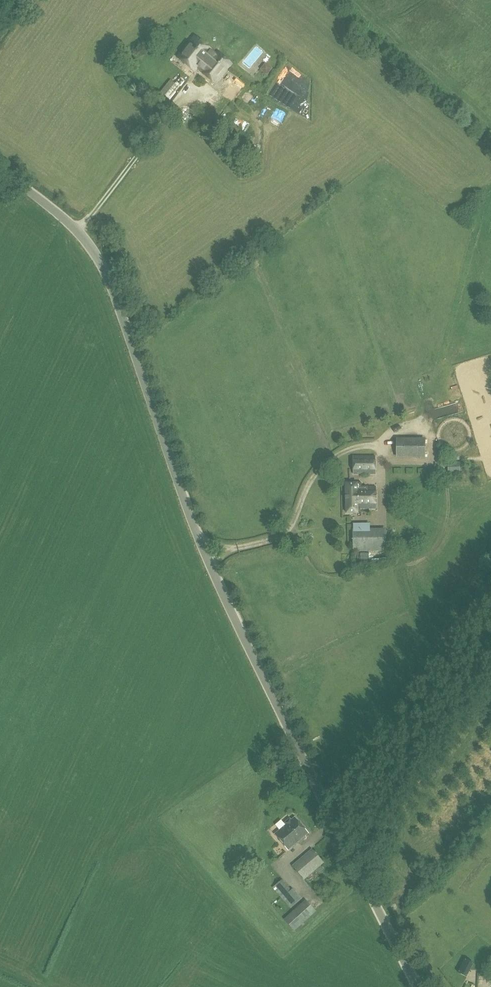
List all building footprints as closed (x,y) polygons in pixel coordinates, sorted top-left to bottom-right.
[(201,71),(216,83),(227,70),(208,54),(212,50),(194,36),(178,57),(195,71),(204,60),(208,64),(201,71)] [(256,72),(266,54),(258,49),(247,67),(256,72)] [(266,63),(260,69),(267,75),(273,68),(266,63)] [(233,101),(249,86),(242,79),(226,94),(233,101)] [(257,109),(265,101),(256,90),(247,98),(257,109)] [(437,408),(439,417),(450,414),(448,406),(437,408)] [(397,458),(426,458),(426,438),(397,437),(397,458)] [(353,474),(376,474),(376,455),(353,455),(353,474)] [(448,462),(448,473),(460,473),(460,461),(448,462)] [(346,482),(347,513),(358,512),(358,508),(376,508),(375,486),(368,486),(368,489),(358,489),(358,482),(346,482)] [(366,513),(365,520),(355,519),(355,528),(371,528),(371,513),(366,513)] [(355,530),(355,550),(387,549),(387,531),(385,531),(385,529),(355,530)] [(275,834),(289,850),(309,833),(295,817),(292,819),(290,817),(285,822),(286,824),(275,834)] [(292,865),(304,879),(324,862),(312,848),(292,865)] [(273,887),(290,908),(302,898),(293,888),(292,889),(283,879),(273,887)] [(277,929),(284,937),(293,929),(295,931),(317,911),(306,899),(284,918),(286,921),(277,929)] [(458,972),(467,976),(474,962),(465,957),(458,972)] [(443,970),(447,975),(457,969),(453,963),(443,970)]
